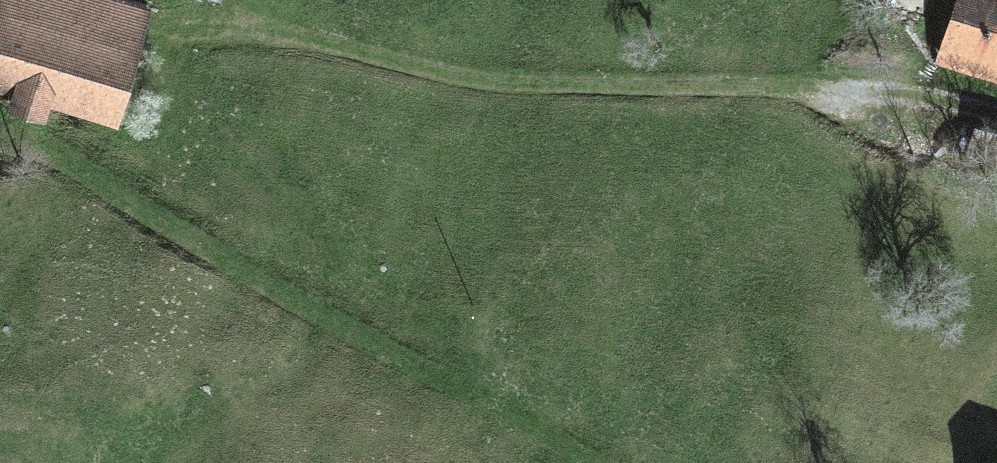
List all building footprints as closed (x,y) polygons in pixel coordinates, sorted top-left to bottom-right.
[(47,0),(14,0),(0,53),(0,92),(135,127),(160,29),(47,0)] [(956,54),(996,71),(996,0),(978,0),(956,54)]
